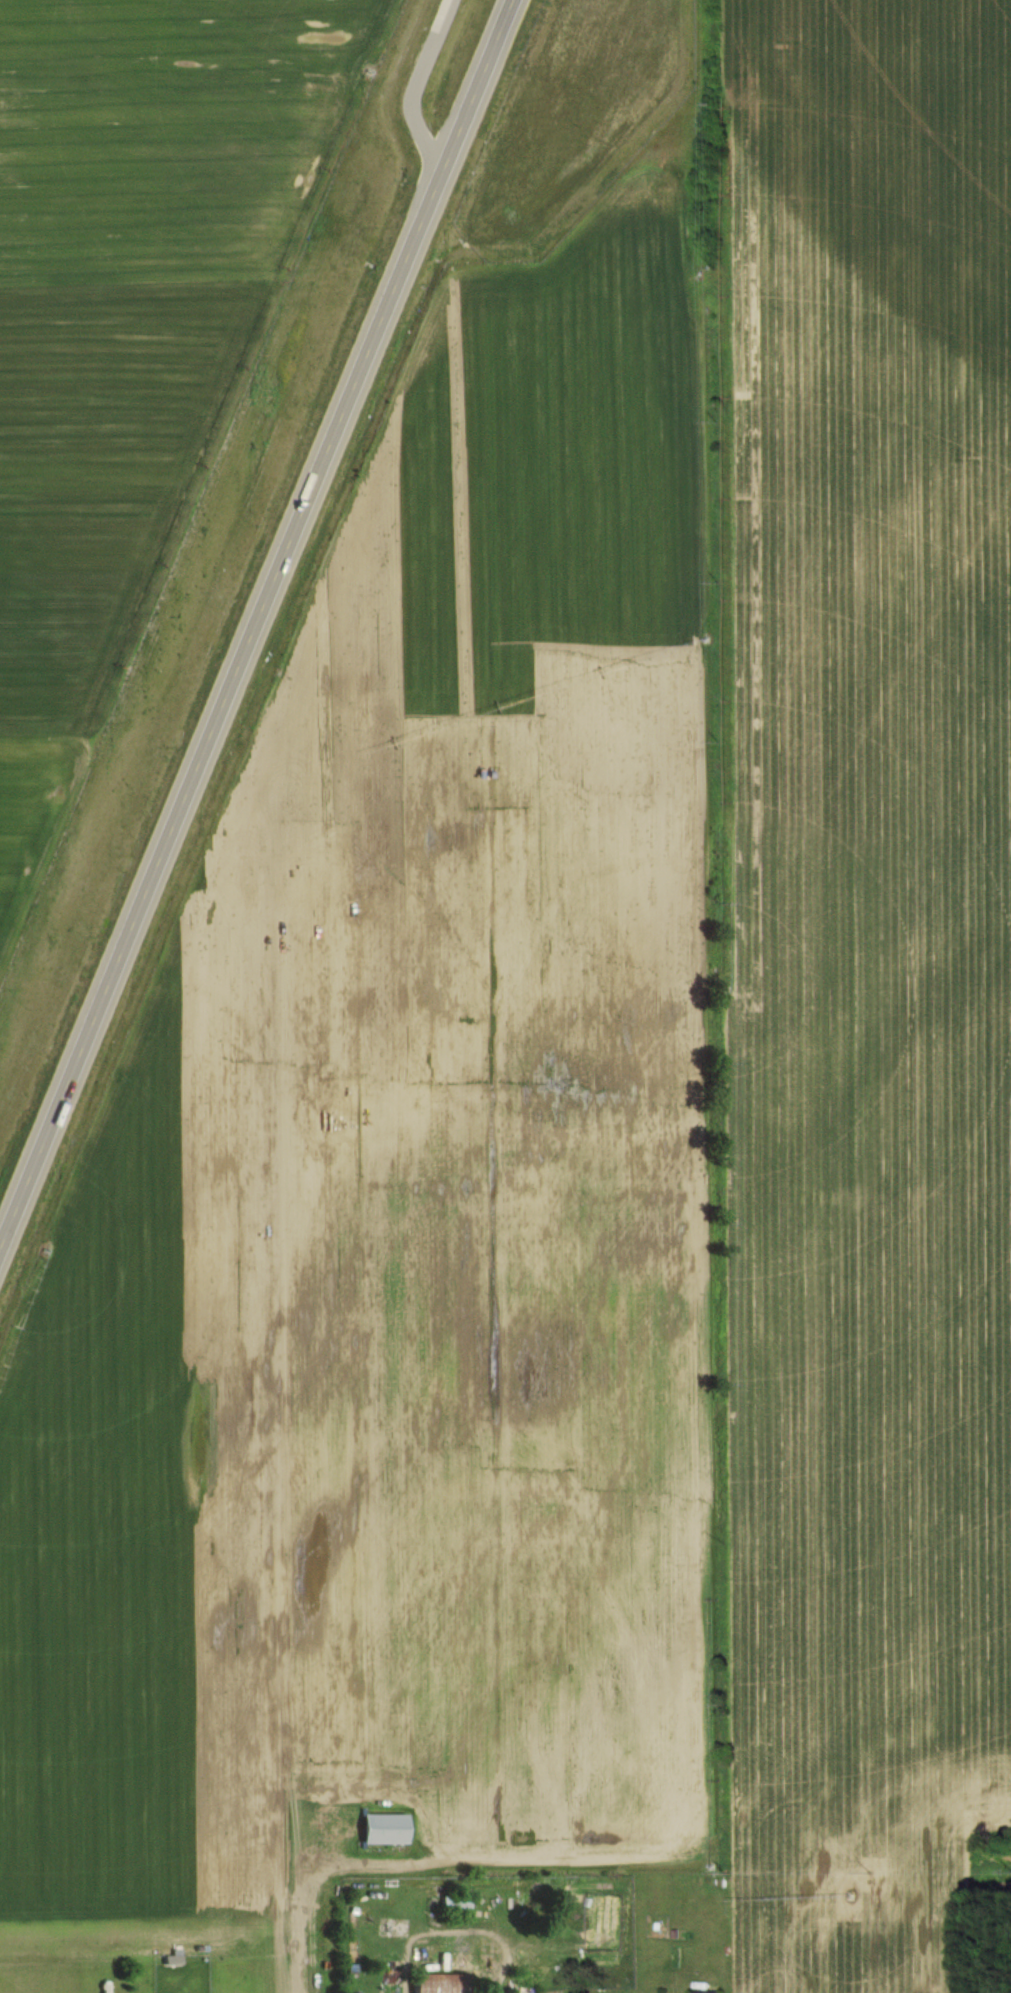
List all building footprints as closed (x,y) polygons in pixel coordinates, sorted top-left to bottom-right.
[(408,1814),(364,1814),(364,1844),(408,1844),(408,1814)] [(470,1896),(442,1896),(442,1916),(470,1916),(470,1896)] [(416,1992),(463,1992),(463,1974),(416,1974),(416,1992)]
